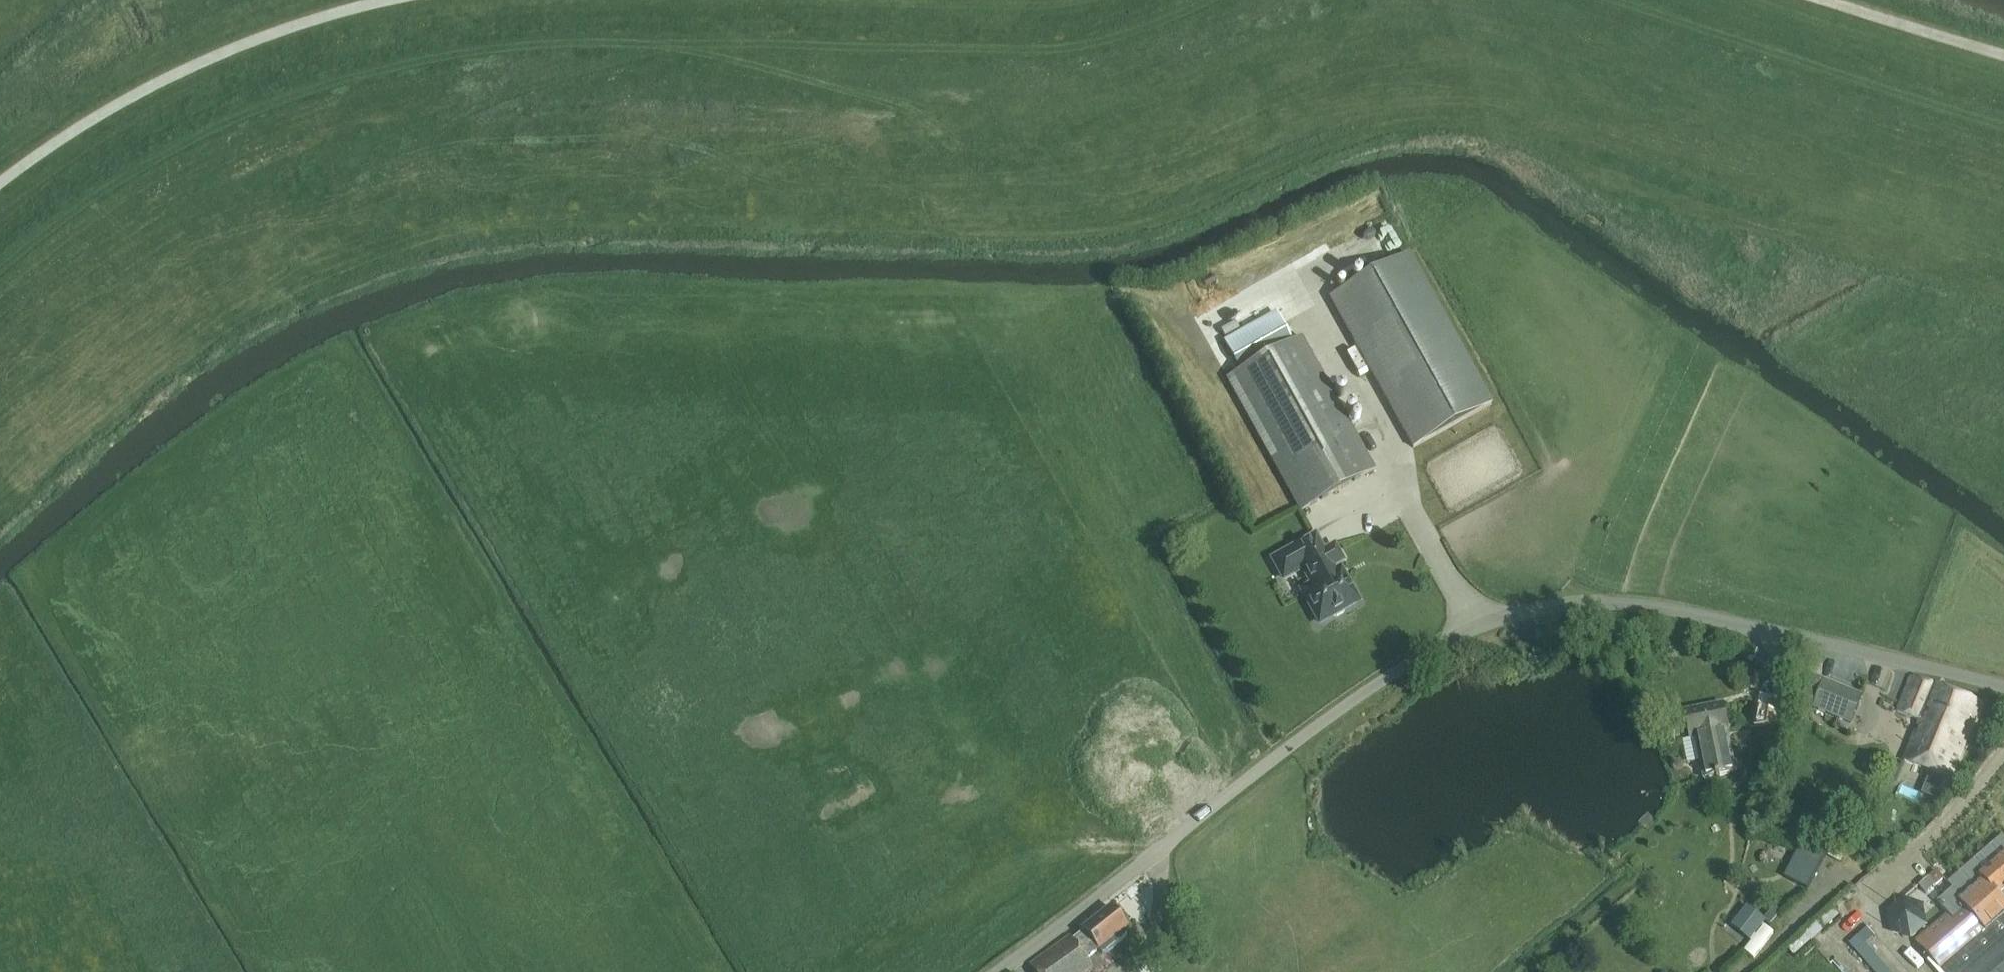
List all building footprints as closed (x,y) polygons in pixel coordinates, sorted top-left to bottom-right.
[(1407,254),(1329,297),(1412,448),(1490,405),(1407,254)] [(1276,312),(1224,341),(1241,370),(1292,341),(1276,312)] [(1374,470),(1300,337),(1292,341),(1241,370),(1226,378),(1300,511),(1374,470)] [(1323,553),(1313,537),(1273,560),(1283,578),(1303,568),(1312,585),(1302,591),(1319,623),(1332,616),(1336,617),(1343,613),(1344,609),(1357,602),(1344,578),(1341,578),(1339,574),(1340,571),(1340,570),(1334,573),(1330,567),(1338,563),(1339,558),(1335,550),(1330,549),(1323,553)] [(1897,713),(1919,721),(1904,759),(1951,778),(1980,705),(1911,678),(1897,713)] [(1861,696),(1824,681),(1812,709),(1850,724),(1861,696)] [(1760,694),(1754,726),(1779,730),(1785,699),(1760,694)] [(1735,772),(1726,731),(1729,731),(1723,704),(1685,711),(1687,723),(1683,725),(1689,733),(1690,739),(1696,738),(1705,779),(1735,772)] [(1804,842),(1785,878),(1807,888),(1826,853),(1804,842)] [(1999,897),(2003,892),(2003,858),(1981,878),(1984,882),(1963,901),(1953,890),(1938,903),(1948,914),(1917,941),(1943,971),(2003,971),(2003,903),(1999,897)] [(1903,897),(1886,911),(1891,932),(1911,938),(1927,925),(1923,904),(1903,897)] [(1072,940),(1071,938),(1029,966),(1033,971),(1088,971),(1092,969),(1085,959),(1097,950),(1101,955),(1115,944),(1112,940),(1126,928),(1110,908),(1082,930),(1083,932),(1072,940)] [(1764,920),(1748,908),(1733,927),(1749,939),(1764,920)]
